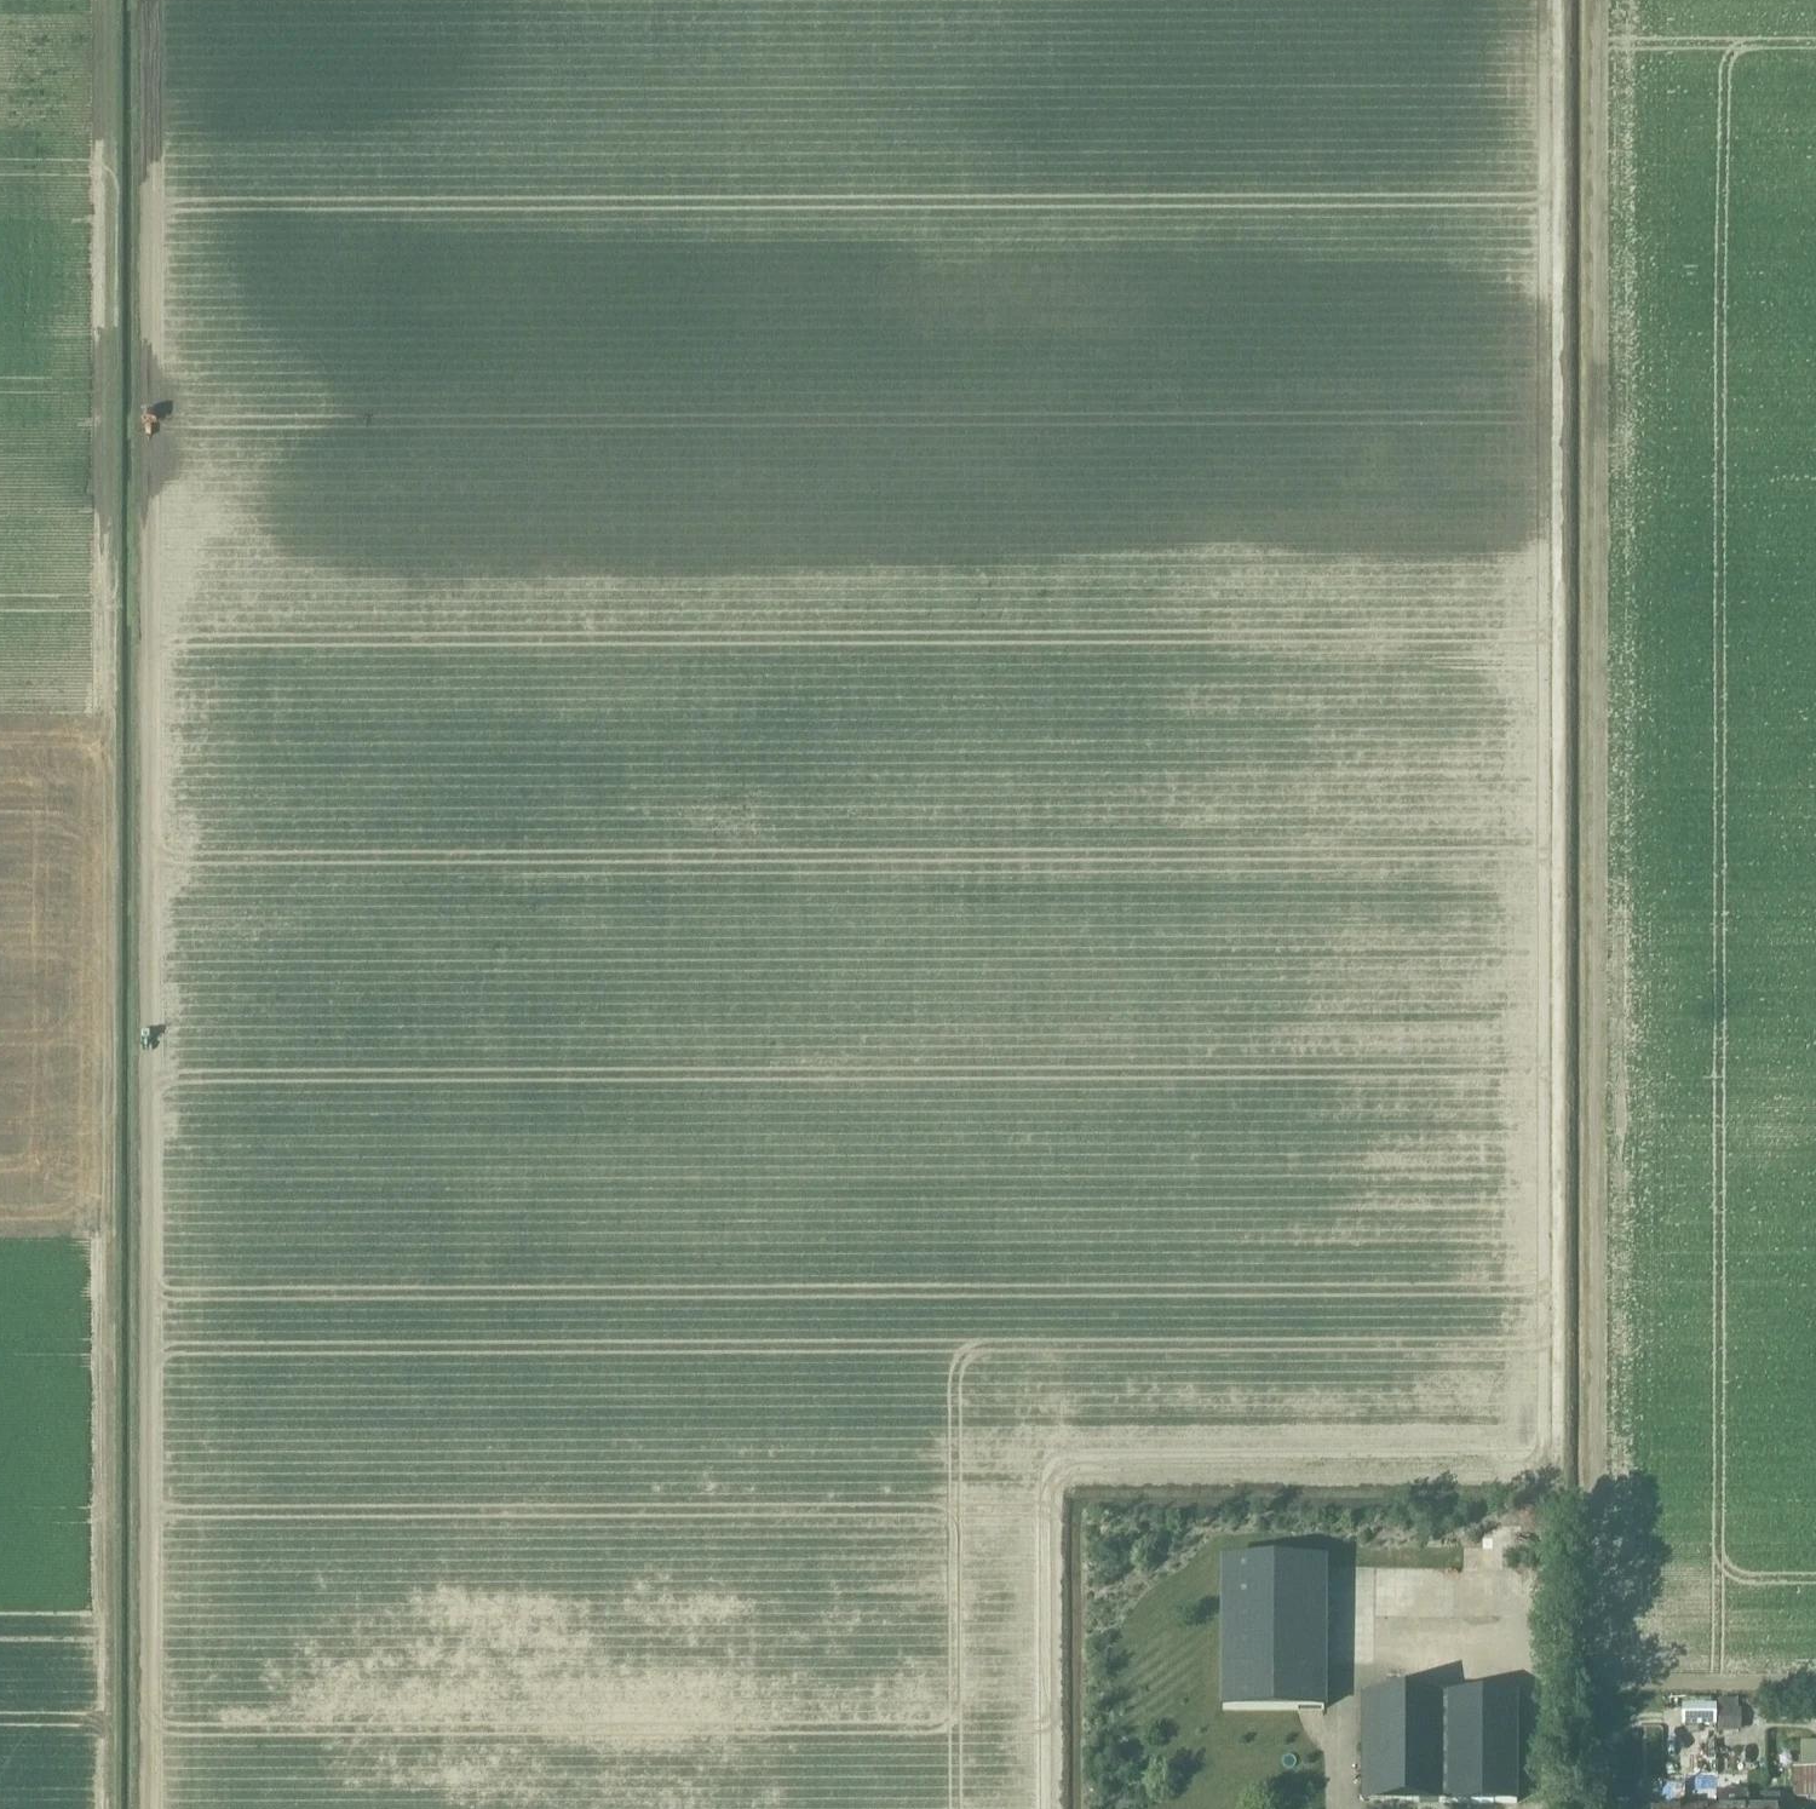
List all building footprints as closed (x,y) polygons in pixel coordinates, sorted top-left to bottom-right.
[(1223,1559),(1223,1708),(1324,1708),(1324,1559),(1223,1559)] [(1362,1694),(1361,1802),(1438,1802),(1438,1803),(1515,1803),(1516,1694),(1439,1694),(1362,1694)] [(1718,1731),(1729,1731),(1740,1731),(1741,1698),(1718,1698),(1718,1731)] [(1713,1707),(1684,1707),(1684,1727),(1713,1727),(1713,1707)] [(1800,1741),(1800,1765),(1794,1765),(1794,1797),(1815,1797),(1815,1741),(1800,1741)] [(1748,1793),(1716,1793),(1716,1808),(1748,1808),(1748,1793)] [(1779,1796),(1765,1796),(1765,1808),(1779,1808),(1779,1796)]
